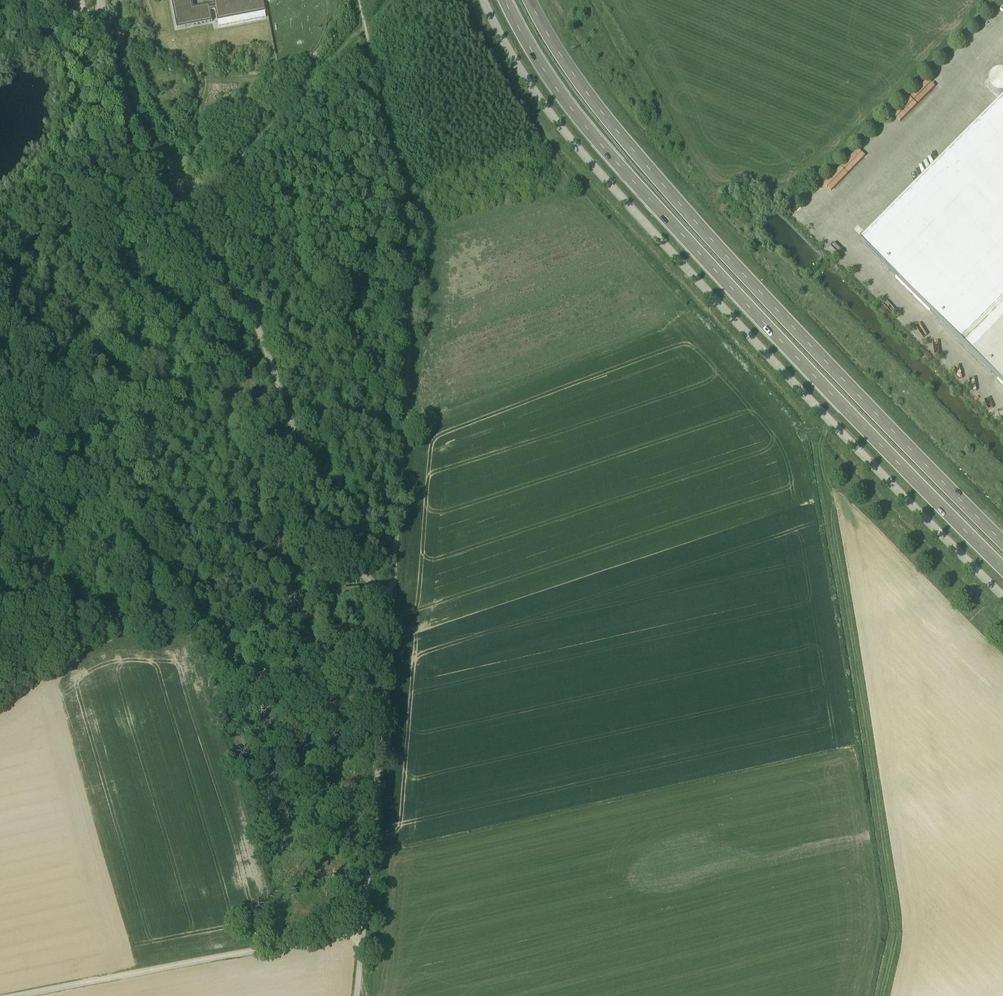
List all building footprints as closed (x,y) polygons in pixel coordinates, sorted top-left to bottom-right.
[(176,28),(212,22),(209,4),(193,7),(192,0),(171,0),(176,28)] [(214,10),(215,10),(217,21),(266,12),(263,0),(230,0),(226,1),(226,0),(212,0),(214,10)] [(1000,94),(1002,94),(1002,71),(1000,71),(998,71),(996,72),(994,73),(993,74),(991,75),(990,77),(989,79),(989,81),(989,83),(989,86),(990,88),(991,89),(993,91),(994,92),(996,93),(998,94),(1000,94)] [(924,97),(935,87),(927,79),(916,89),(924,97)] [(861,243),(1002,384),(1002,102),(861,243)] [(845,160),(849,165),(847,168),(850,171),(865,156),(856,148),(845,160)] [(343,601),(359,599),(358,589),(342,591),(343,601)]
